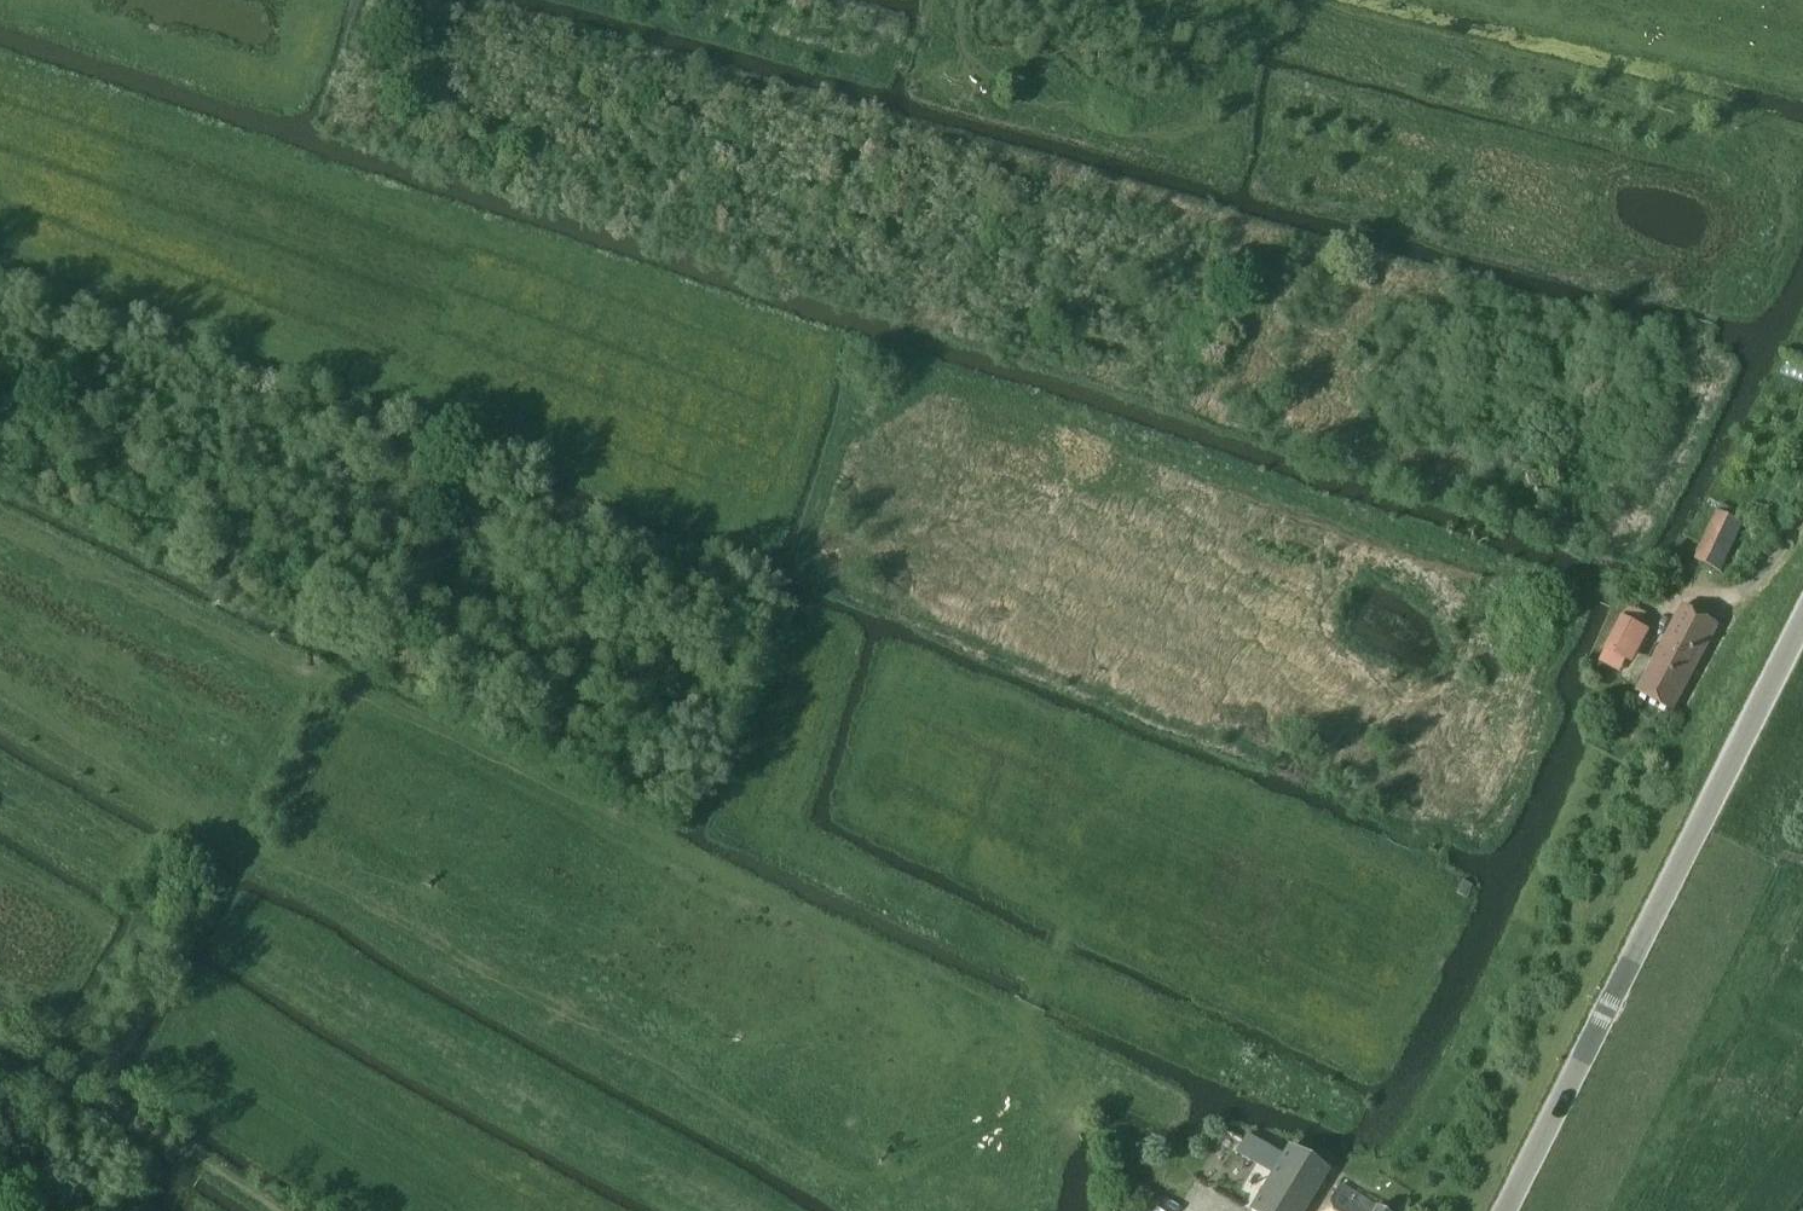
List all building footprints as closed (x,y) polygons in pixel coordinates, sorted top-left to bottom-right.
[(1781,374),(1802,380),(1802,365),(1784,360),(1781,374)] [(1720,572),(1743,524),(1717,511),(1694,560),(1720,572)] [(1672,711),(1718,626),(1683,607),(1637,692),(1672,711)] [(1633,664),(1650,632),(1621,617),(1604,650),(1605,651),(1599,663),(1619,673),(1625,661),(1633,664)] [(1255,1210),(1304,1210),(1327,1173),(1291,1151),(1286,1160),(1276,1177),(1255,1210)] [(1340,1186),(1324,1210),(1382,1210),(1340,1186)]
